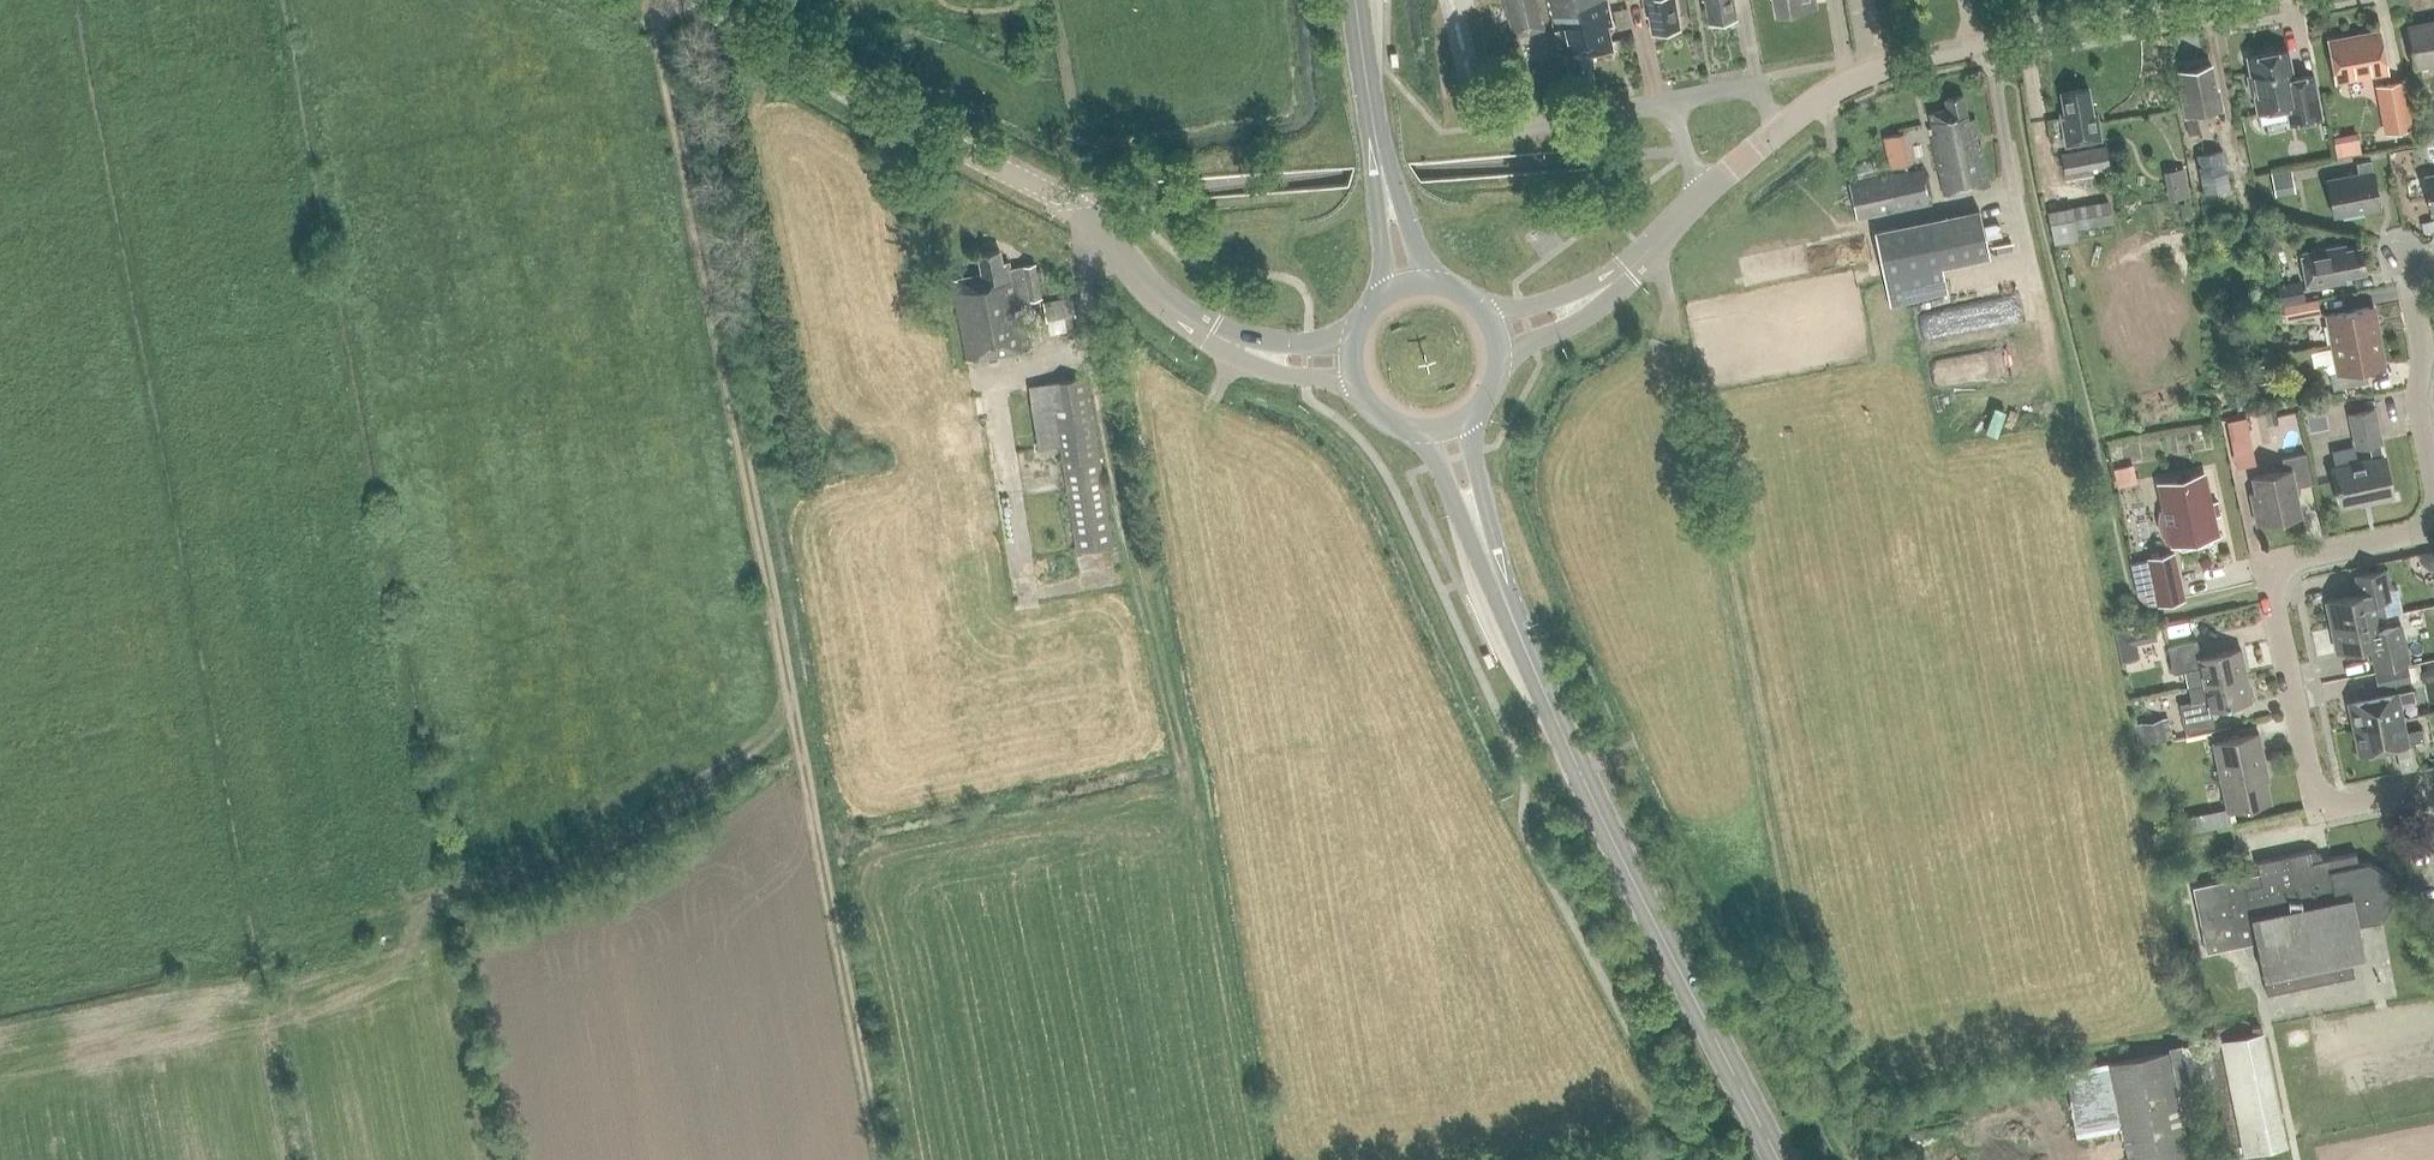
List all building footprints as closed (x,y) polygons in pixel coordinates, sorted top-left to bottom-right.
[(1537,0),(1504,0),(1513,38),(1544,31),(1537,0)] [(1612,25),(1605,0),(1547,0),(1560,53),(1567,52),(1571,69),(1593,64),(1590,54),(1612,49),(1606,27),(1612,25)] [(1646,11),(1648,10),(1652,31),(1679,27),(1674,0),(1644,0),(1646,11)] [(1732,0),(1706,0),(1709,21),(1735,17),(1732,0)] [(1775,12),(1816,4),(1816,0),(1773,0),(1775,12)] [(2409,28),(2416,67),(2433,63),(2433,23),(2409,28)] [(2336,81),(2387,72),(2380,32),(2334,41),(2337,60),(2332,61),(2336,81)] [(2290,125),(2322,119),(2314,75),(2293,79),(2288,50),(2247,57),(2258,113),(2287,108),(2290,125)] [(2178,72),(2186,114),(2190,132),(2200,130),(2197,112),(2222,108),(2218,86),(2215,87),(2211,66),(2178,72)] [(2404,80),(2375,86),(2384,133),(2414,127),(2404,80)] [(2068,146),(2102,140),(2097,115),(2093,115),(2089,89),(2063,93),(2066,112),(2063,114),(2068,146)] [(1947,196),(1987,185),(1974,119),(1968,119),(1964,97),(1948,100),(1948,109),(1930,114),(1947,196)] [(2342,132),(2343,153),(2370,151),(2369,130),(2342,132)] [(2065,180),(2093,175),(2092,171),(2111,167),(2107,146),(2060,154),(2065,180)] [(1904,149),(1886,153),(1890,169),(1907,165),(1904,149)] [(2230,189),(2222,149),(2195,155),(2203,194),(2230,189)] [(2380,207),(2371,160),(2356,162),(2358,173),(2327,179),(2334,216),(2380,207)] [(2179,196),(2197,192),(2190,164),(2172,168),(2179,196)] [(1856,220),(1932,203),(1924,167),(1849,183),(1856,220)] [(2275,195),(2295,192),(2291,170),(2271,174),(2275,195)] [(2432,212),(2433,212),(2433,174),(2425,176),(2432,212)] [(2112,222),(2109,200),(2047,210),(2053,244),(2078,240),(2076,228),(2112,222)] [(1995,207),(1887,224),(1900,302),(1958,292),(1953,262),(2002,254),(1995,207)] [(2345,276),(2365,272),(2360,247),(2346,250),(2345,245),(2301,253),(2308,288),(2346,281),(2345,276)] [(1019,302),(1042,298),(1035,264),(1010,269),(1008,262),(1002,263),(999,250),(978,254),(982,274),(951,280),(967,361),(1028,349),(1019,302)] [(2280,304),(2304,300),(2301,280),(2277,285),(2280,304)] [(1071,296),(1043,302),(1047,321),(1076,315),(1071,296)] [(2286,320),(2320,314),(2317,299),(2283,305),(2286,320)] [(2327,315),(2332,344),(2379,335),(2374,306),(2327,315)] [(2384,364),(2379,335),(2332,344),(2338,373),(2330,374),(2333,388),(2350,385),(2347,371),(2384,364)] [(1029,386),(1038,449),(1061,446),(1076,551),(1110,547),(1086,378),(1029,386)] [(2249,391),(2234,394),(2237,409),(2252,406),(2249,391)] [(2370,500),(2393,496),(2375,409),(2350,414),(2357,447),(2369,444),(2372,459),(2333,467),(2341,505),(2369,499),(2370,500)] [(2237,416),(2244,464),(2264,461),(2258,413),(2237,416)] [(2307,416),(2311,433),(2325,430),(2321,413),(2307,416)] [(2296,487),(2313,483),(2306,453),(2282,458),(2285,469),(2252,476),(2255,491),(2250,492),(2257,524),(2302,515),(2296,487)] [(2168,544),(2179,541),(2217,533),(2204,474),(2159,484),(2164,507),(2160,509),(2159,512),(2158,523),(2159,531),(2165,540),(2167,543),(2168,544)] [(2147,607),(2185,598),(2175,551),(2131,560),(2138,595),(2145,602),(2147,607)] [(2328,600),(2333,626),(2377,617),(2377,616),(2385,615),(2383,605),(2392,603),(2385,568),(2357,574),(2361,593),(2328,600)] [(2374,670),(2410,663),(2402,624),(2380,629),(2377,617),(2333,626),(2339,652),(2369,646),(2374,670)] [(2133,628),(2116,632),(2120,652),(2138,648),(2133,628)] [(2184,671),(2188,686),(2246,674),(2241,648),(2201,656),(2197,639),(2168,646),(2174,674),(2184,671)] [(2374,673),(2377,687),(2411,680),(2408,665),(2374,673)] [(2246,674),(2188,686),(2191,701),(2180,704),(2186,731),(2215,725),(2211,708),(2252,700),(2246,674)] [(2349,702),(2355,728),(2402,718),(2399,704),(2416,700),(2413,689),(2396,692),(2349,702)] [(2172,736),(2169,717),(2135,724),(2139,743),(2172,736)] [(2402,718),(2355,728),(2360,753),(2407,744),(2407,743),(2424,740),(2422,728),(2405,732),(2402,718)] [(2228,810),(2270,801),(2264,770),(2266,769),(2258,733),(2214,742),(2228,810)] [(2309,850),(2256,861),(2258,872),(2193,886),(2206,951),(2256,941),(2266,993),(2354,975),(2350,956),(2364,953),(2358,924),(2381,919),(2394,898),(2389,875),(2369,861),(2358,863),(2356,852),(2322,859),(2321,854),(2314,849),(2309,850)] [(2263,1032),(2220,1041),(2244,1156),(2287,1147),(2263,1032)] [(2169,1051),(2106,1064),(2126,1159),(2191,1159),(2169,1051)] [(2207,1150),(2222,1148),(2217,1109),(2202,1110),(2207,1150)]
